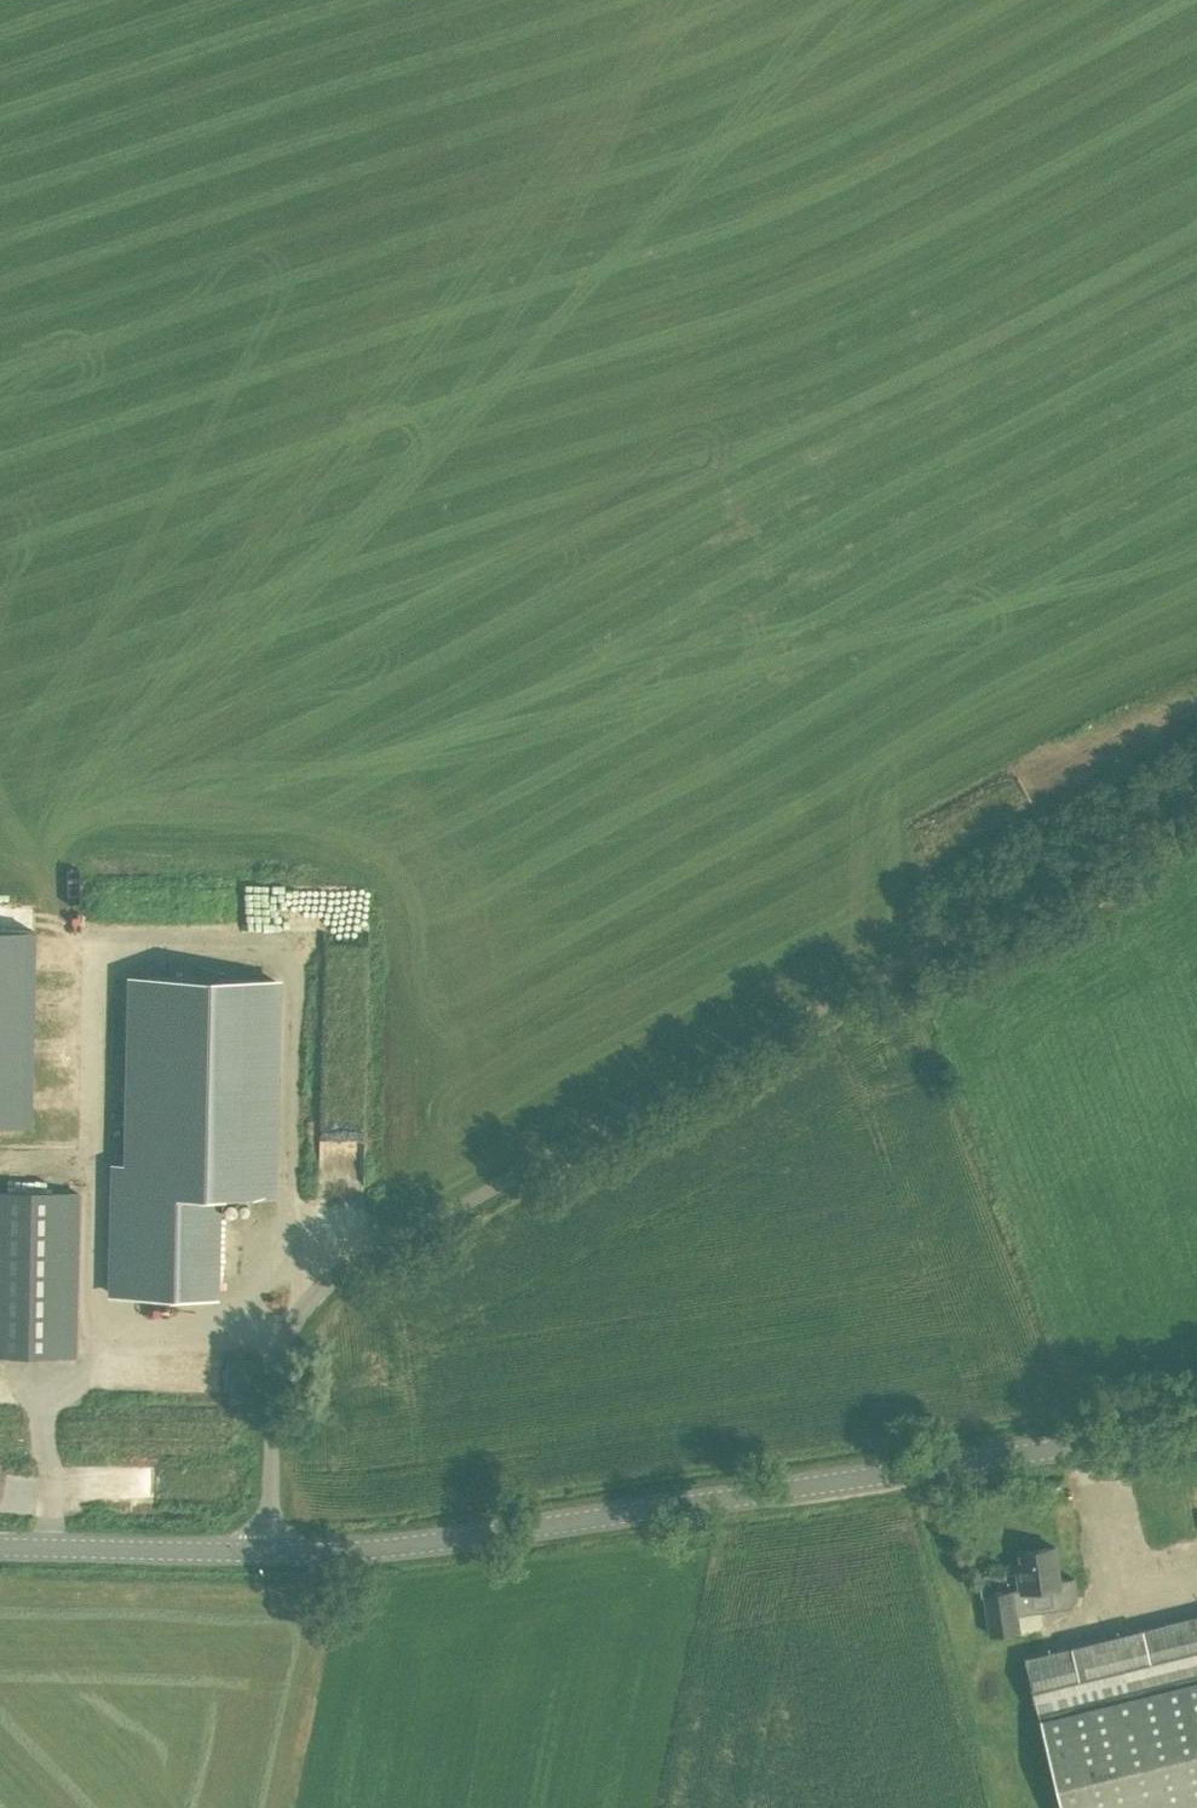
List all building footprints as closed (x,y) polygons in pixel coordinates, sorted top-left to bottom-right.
[(270,1195),(274,979),(131,976),(128,1163),(116,1163),(113,1294),(213,1296),(215,1194),(270,1195)] [(31,1128),(32,1080),(0,1079),(0,1128),(31,1128)] [(78,1192),(0,1191),(0,1354),(75,1355),(78,1192)] [(1061,1580),(1056,1545),(1021,1551),(1023,1562),(1016,1563),(1020,1592),(1030,1591),(1033,1612),(1071,1606),(1078,1596),(1075,1577),(1061,1580)] [(992,1592),(990,1577),(981,1579),(983,1595),(984,1595),(990,1635),(1022,1631),(1016,1588),(992,1592)] [(1026,1657),(1064,1807),(1196,1807),(1196,1615),(1026,1657)]
